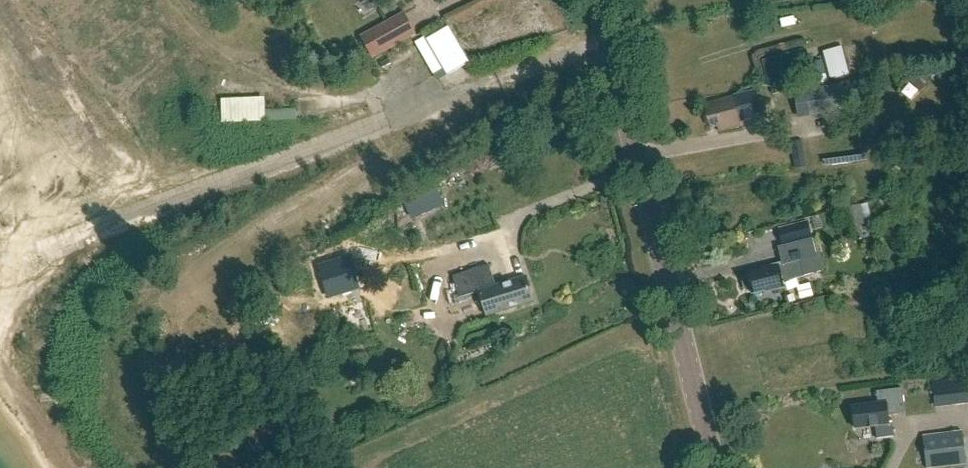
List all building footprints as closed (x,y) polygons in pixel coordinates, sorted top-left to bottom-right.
[(354,29),(368,52),(411,27),(398,4),(354,29)] [(448,77),(470,64),(449,27),(427,40),(448,77)] [(409,38),(388,43),(391,55),(412,49),(409,38)] [(276,39),(259,40),(260,53),(277,52),(276,39)] [(832,78),(850,73),(842,46),(824,51),(832,78)] [(769,86),(801,78),(794,52),(763,60),(769,86)] [(256,55),(256,63),(281,62),(281,53),(256,55)] [(899,70),(889,75),(898,92),(908,86),(899,70)] [(844,85),(796,93),(800,117),(848,108),(844,85)] [(259,90),(215,92),(216,118),(261,115),(259,90)] [(705,105),(711,129),(718,127),(719,133),(742,127),(740,118),(745,117),(745,119),(761,116),(755,93),(735,98),(734,97),(705,105)] [(262,100),(261,115),(290,115),(290,101),(262,100)] [(53,160),(81,158),(80,145),(52,147),(53,160)] [(411,198),(418,217),(443,207),(435,189),(411,198)] [(433,212),(413,221),(419,235),(439,226),(433,212)] [(788,243),(815,237),(811,220),(784,227),(788,243)] [(805,276),(801,261),(817,257),(812,239),(782,246),(787,264),(782,265),(782,263),(760,268),(761,271),(747,274),(748,277),(743,279),(743,283),(745,288),(747,291),(751,290),(752,294),(766,290),(766,292),(785,288),(783,282),(805,276)] [(488,287),(482,267),(454,276),(460,297),(479,291),(487,315),(534,300),(527,276),(488,287)] [(944,406),(941,381),(932,382),(935,407),(944,406)] [(889,423),(888,416),(905,414),(902,389),(877,392),(878,404),(853,407),(855,429),(876,426),(877,439),(893,437),(892,423),(889,423)] [(967,464),(963,430),(923,435),(927,467),(934,467),(967,464)]
